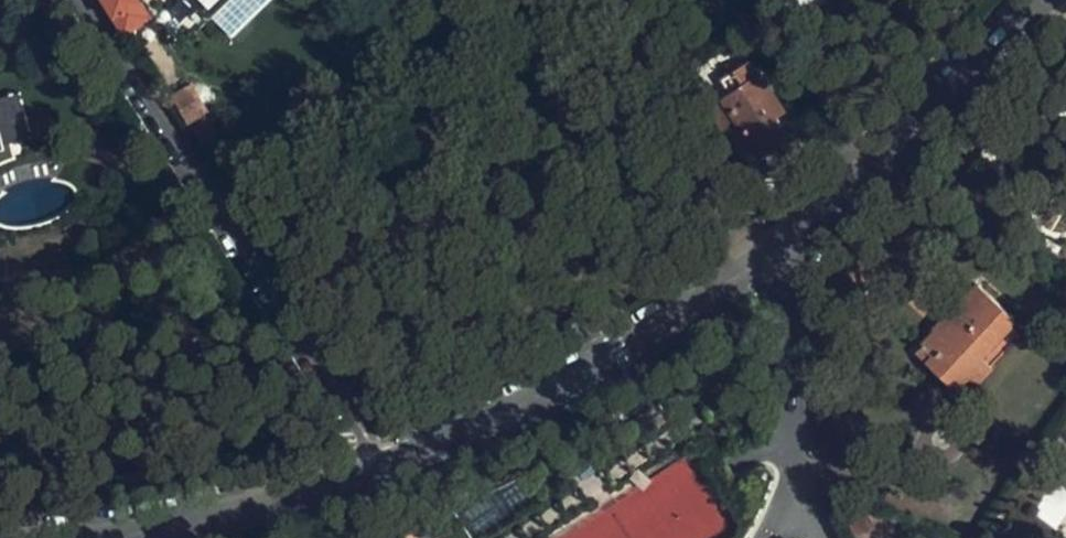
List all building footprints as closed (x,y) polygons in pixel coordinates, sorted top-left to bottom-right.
[(126,33),(151,18),(140,0),(105,0),(126,33)] [(149,46),(141,50),(148,61),(155,56),(149,46)] [(707,110),(723,136),(740,125),(756,149),(766,144),(772,145),(781,142),(784,131),(775,116),(780,113),(746,63),(721,79),(730,94),(707,110)] [(937,355),(930,362),(960,389),(975,372),(983,379),(997,364),(987,355),(1020,319),(980,284),(926,345),(937,355)] [(995,362),(1027,325),(1020,319),(987,355),(995,362)] [(926,345),(919,352),(930,362),(937,355),(926,345)]
